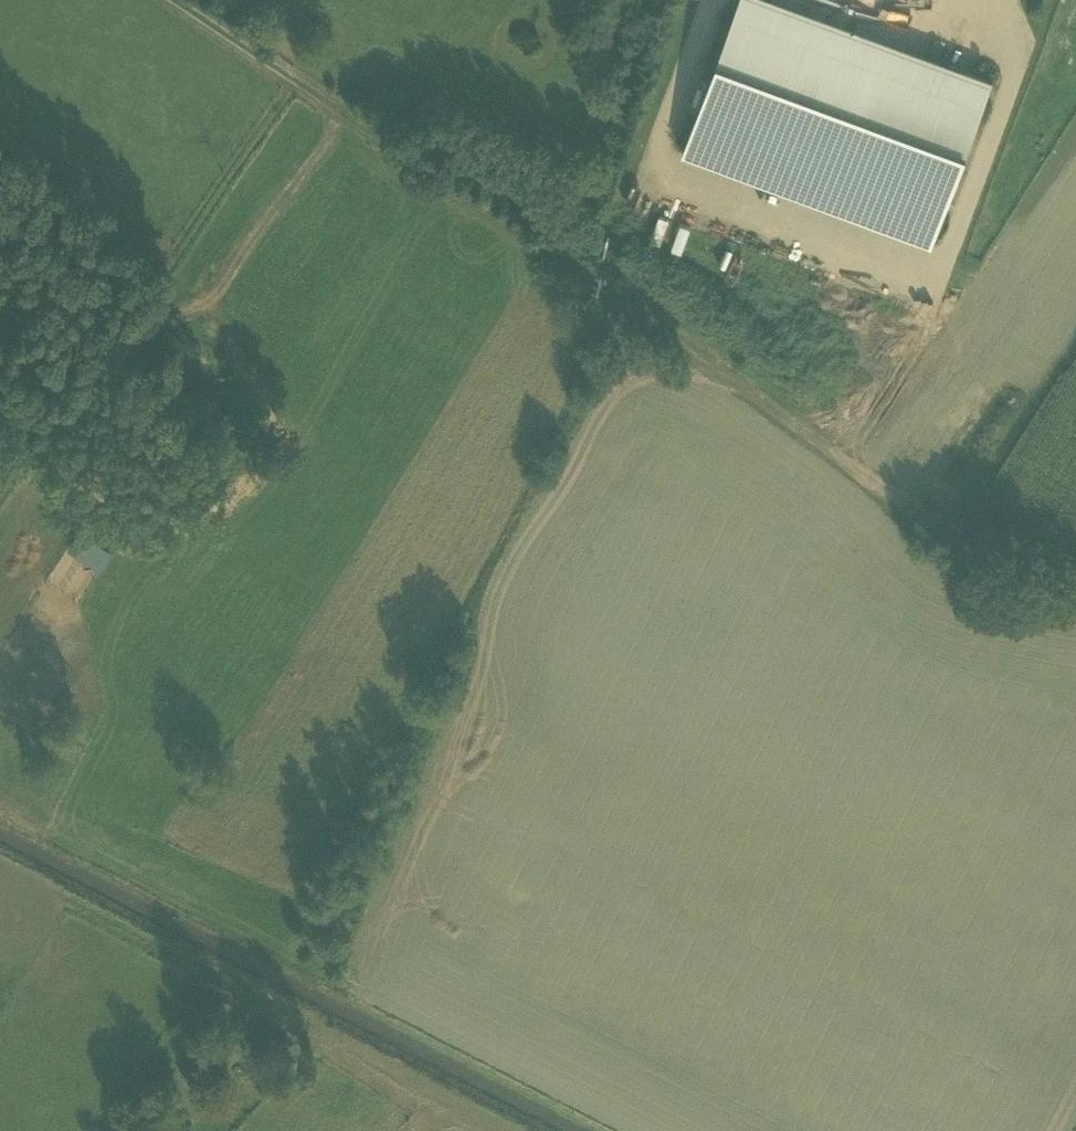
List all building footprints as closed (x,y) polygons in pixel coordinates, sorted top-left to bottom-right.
[(695,117),(944,209),(993,79),(967,70),(958,94),(734,12),(695,117)] [(674,222),(666,248),(814,297),(822,271),(674,222)]
